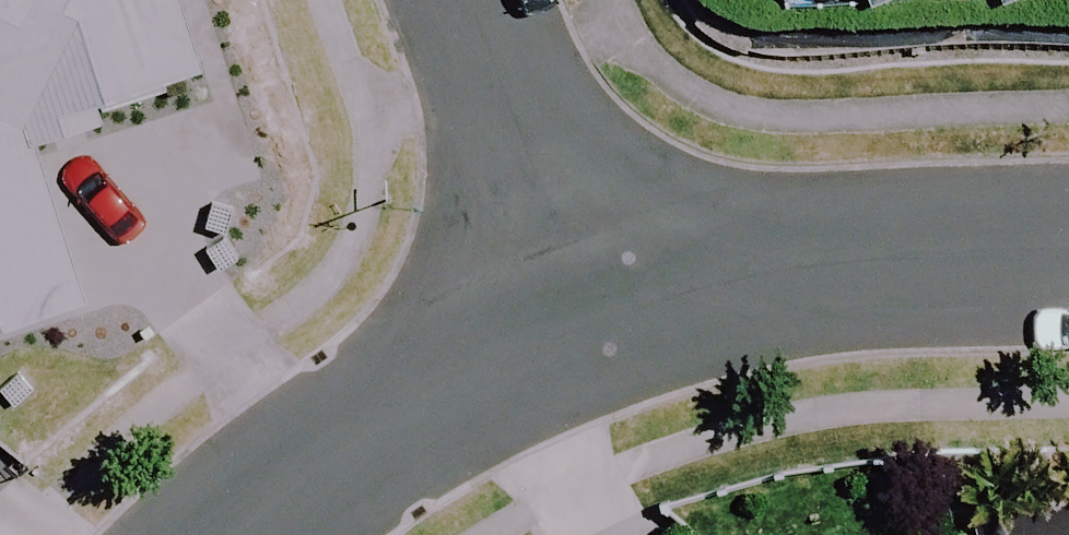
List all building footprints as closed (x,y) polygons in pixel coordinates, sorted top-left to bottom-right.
[(82,309),(27,140),(204,82),(176,0),(0,0),(0,336),(82,309)] [(871,8),(892,0),(868,0),(871,8)] [(979,524),(981,534),(1068,534),(1068,504),(979,524)]
